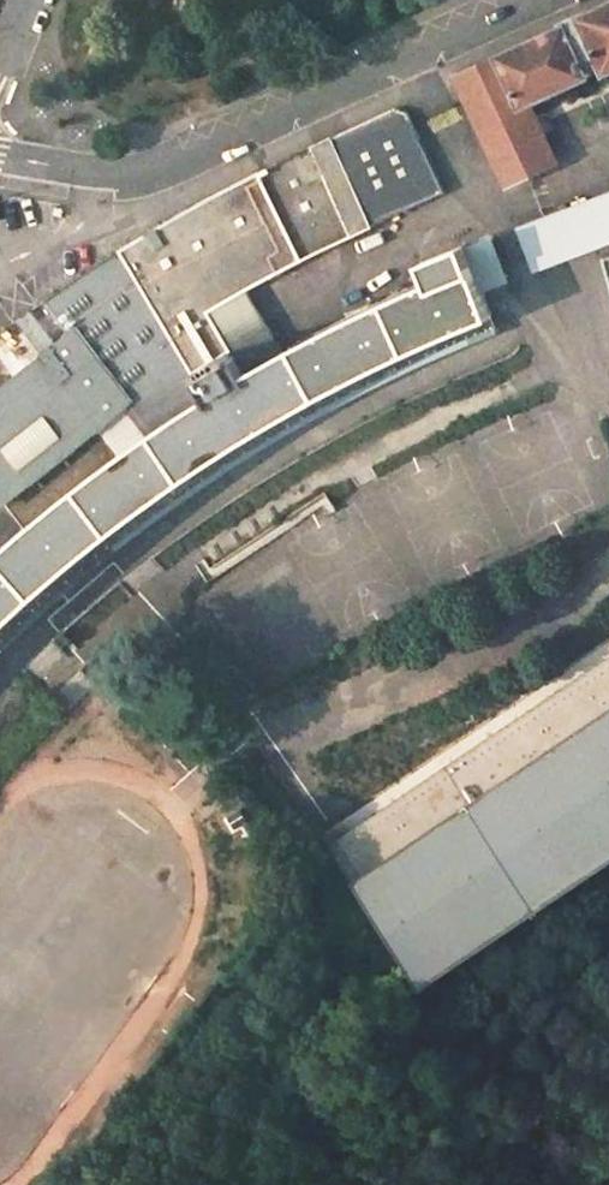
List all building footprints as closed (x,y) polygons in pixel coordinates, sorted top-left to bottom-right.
[(582,15),(604,62),(608,71),(608,2),(582,15)] [(582,15),(568,21),(590,68),(604,62),(582,15)] [(503,52),(501,53),(526,105),(528,103),(593,74),(590,68),(568,21),(565,22),(566,24),(503,52)] [(503,51),(454,74),(466,99),(499,167),(548,143),(528,103),(526,105),(501,53),(503,52),(503,51)] [(118,251),(196,380),(199,378),(235,356),(246,374),(281,355),(243,291),(246,289),(304,259),(308,256),(313,255),(317,252),(372,227),(371,226),(442,193),(413,125),(408,113),(395,108),(331,138),(330,137),(311,146),(257,172),(198,204),(162,224),(118,251)] [(515,222),(528,259),(608,232),(608,190),(515,222)] [(122,526),(129,520),(166,493),(221,455),(227,453),(251,437),(339,387),(380,365),(427,344),(491,316),(464,245),(421,263),(429,282),(380,304),(338,324),(281,355),(246,374),(235,356),(199,378),(196,380),(207,398),(175,418),(133,447),(122,455),(110,464),(74,491),(51,509),(28,529),(18,537),(0,554),(0,630),(1,630),(26,606),(64,572),(90,551),(122,526)] [(110,464),(122,455),(133,447),(175,418),(207,398),(196,380),(118,251),(105,258),(67,284),(18,319),(0,333),(0,493),(28,529),(51,509),(74,491),(110,464)] [(341,838),(365,874),(608,711),(608,657),(341,838)] [(354,882),(424,986),(608,861),(608,711),(365,874),(354,882)]
